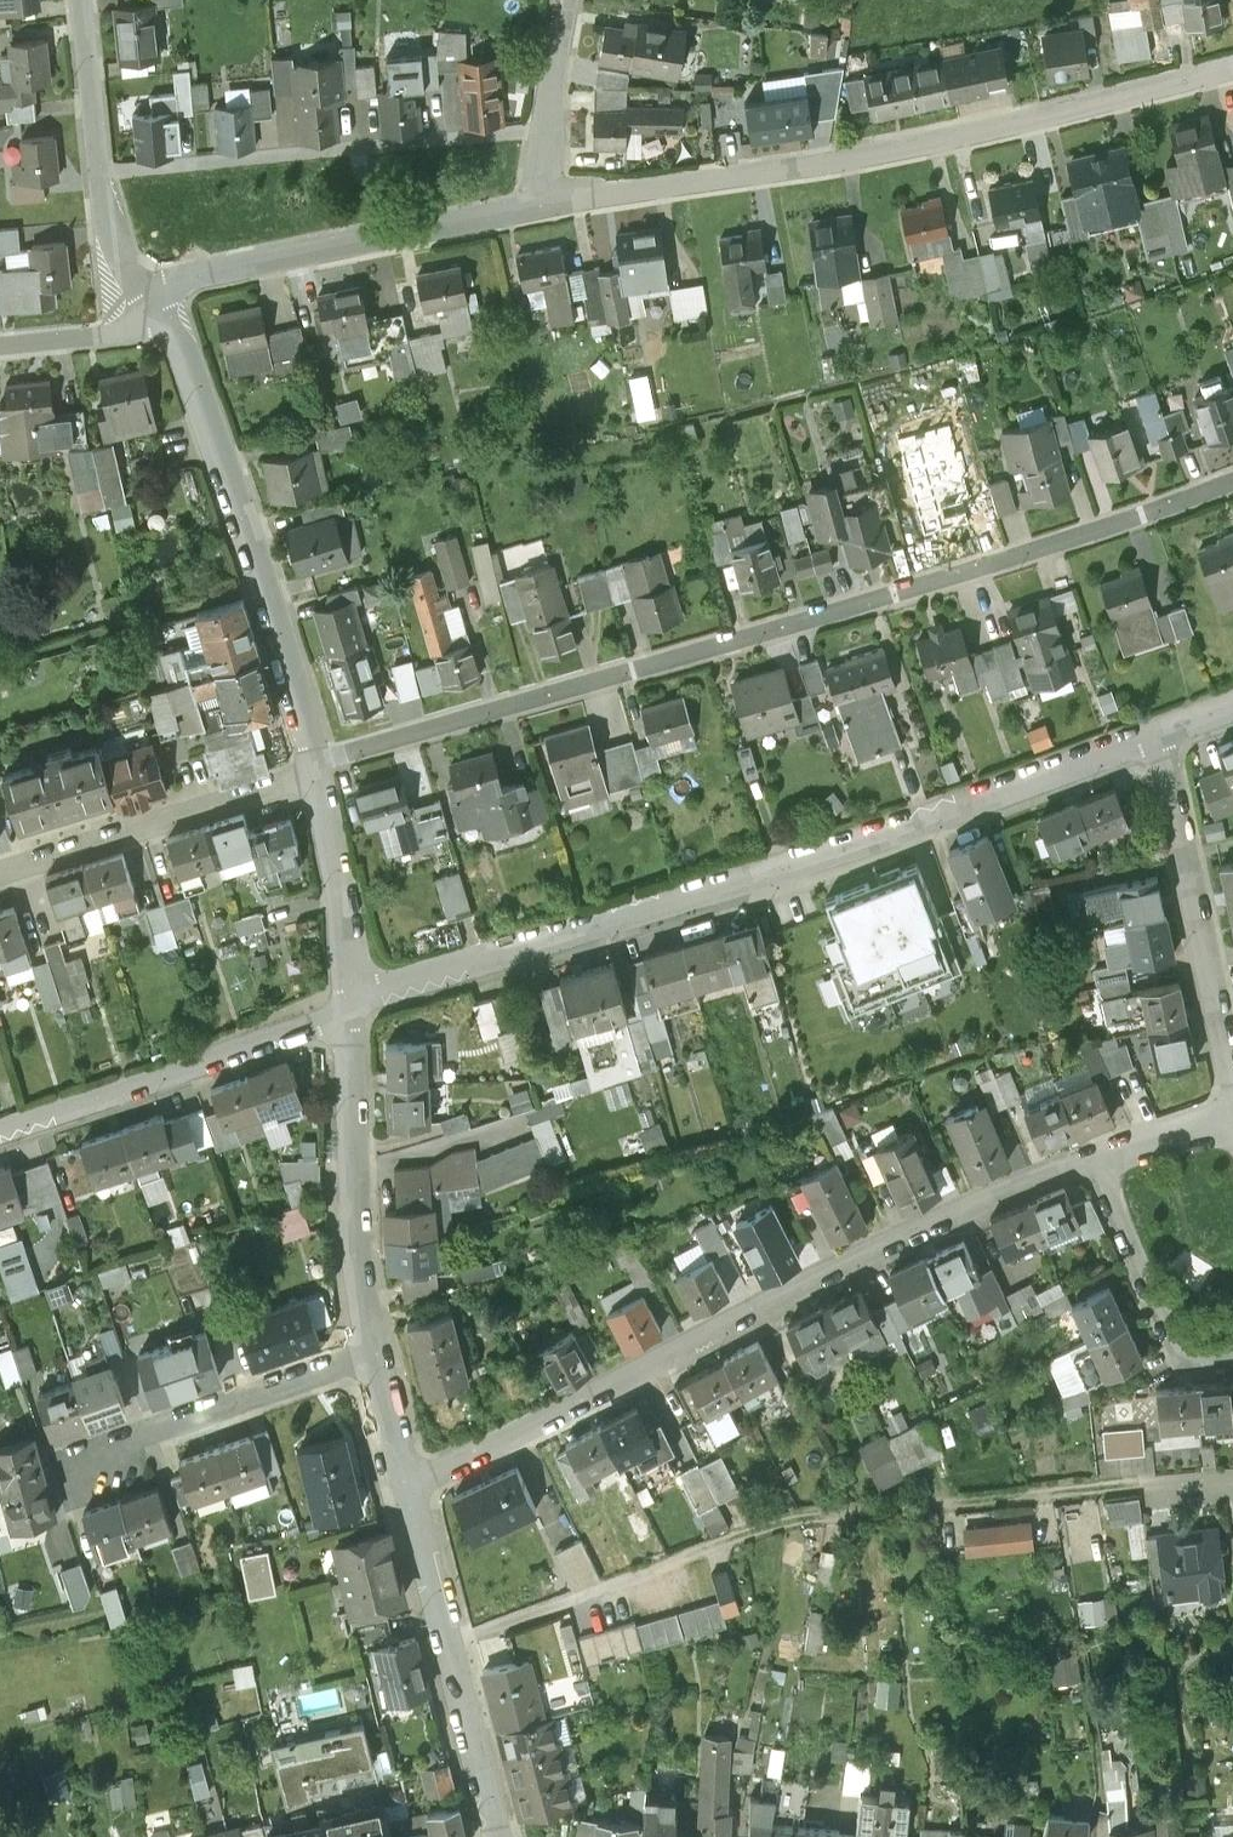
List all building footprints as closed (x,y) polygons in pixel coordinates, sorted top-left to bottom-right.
[(1142,5),(1145,24),(1145,27),(1185,20),(1186,30),(1223,24),(1219,0),(1173,0),(1159,2),(1142,5)] [(146,4),(115,7),(120,60),(159,56),(155,5),(154,3),(146,4)] [(1131,7),(1111,10),(1118,59),(1149,54),(1145,27),(1142,5),(1131,7)] [(1092,13),(1078,15),(1080,30),(1083,45),(1097,43),(1092,13)] [(634,29),(605,24),(599,60),(629,65),(632,49),(636,29),(634,29)] [(662,30),(635,25),(634,29),(636,29),(632,49),(658,54),(662,30)] [(816,27),(815,61),(838,61),(839,27),(816,27)] [(1080,30),(1044,36),(1050,76),(1054,75),(1054,79),(1070,77),(1070,73),(1086,70),(1083,45),(1080,30)] [(14,41),(16,63),(5,64),(6,74),(0,75),(0,105),(8,104),(36,101),(34,80),(48,78),(44,38),(14,41)] [(355,45),(341,46),(342,57),(345,86),(356,85),(354,64),(355,45)] [(1000,46),(942,58),(951,98),(1009,86),(1000,46)] [(293,55),(271,57),(274,91),(296,89),(293,61),(293,55)] [(342,57),(293,61),(296,89),(297,98),(302,141),(338,138),(335,101),(346,99),(345,86),(342,57)] [(942,58),(847,78),(852,105),(869,102),(872,115),(951,98),(942,58)] [(465,61),(447,62),(448,71),(465,70),(465,61)] [(373,64),(356,65),(359,95),(376,93),(373,64)] [(807,91),(809,106),(837,102),(844,66),(804,71),(806,91),(807,91)] [(628,73),(597,68),(594,85),(625,86),(628,73)] [(399,69),(378,71),(384,133),(420,130),(418,102),(416,88),(401,89),(399,69)] [(512,94),(510,78),(497,80),(499,95),(512,94)] [(497,80),(463,83),(468,126),(502,123),(499,95),(497,80)] [(204,82),(191,82),(193,109),(206,108),(204,82)] [(625,86),(594,85),(594,109),(624,110),(624,106),(625,86)] [(266,87),(248,89),(249,104),(251,118),(269,117),(266,87)] [(430,87),(416,88),(418,102),(431,101),(430,87)] [(806,91),(745,100),(751,141),(813,132),(809,106),(807,91),(806,91)] [(184,93),(166,95),(166,101),(170,139),(188,137),(184,93)] [(36,101),(8,104),(10,119),(37,115),(36,101)] [(166,101),(134,104),(139,156),(171,153),(170,139),(166,101)] [(249,104),(215,107),(219,149),(253,145),(251,118),(249,104)] [(624,110),(594,109),(594,146),(625,146),(625,130),(681,131),(681,106),(624,106),(624,110)] [(1210,114),(1198,117),(1199,120),(1172,127),(1180,160),(1169,163),(1175,188),(1218,177),(1221,189),(1229,187),(1224,166),(1210,114)] [(54,133),(24,136),(27,161),(29,178),(43,176),(59,174),(54,133)] [(1111,152),(1073,161),(1080,192),(1087,219),(1088,219),(1135,207),(1134,203),(1135,203),(1122,146),(1110,149),(1111,152)] [(43,176),(29,178),(27,161),(15,162),(19,200),(30,198),(30,203),(46,201),(43,176)] [(1224,166),(1229,187),(1232,202),(1232,164),(1224,166)] [(1032,178),(990,188),(999,225),(1023,219),(1030,248),(1048,244),(1032,178)] [(1080,192),(1060,197),(1069,234),(1091,229),(1088,219),(1087,219),(1080,192)] [(1176,192),(1160,197),(1168,228),(1183,225),(1176,192)] [(940,196),(930,199),(930,201),(901,208),(914,258),(953,249),(940,196)] [(1135,203),(1134,203),(1135,207),(1146,250),(1172,243),(1168,228),(1160,197),(1135,203)] [(839,219),(810,224),(825,305),(846,301),(842,276),(860,273),(849,214),(838,216),(839,219)] [(0,227),(0,254),(22,251),(19,225),(0,227)] [(659,227),(616,234),(623,267),(618,268),(619,270),(622,288),(667,281),(659,227)] [(749,233),(721,238),(729,293),(750,290),(747,270),(766,267),(760,229),(748,231),(749,233)] [(34,243),(36,266),(0,270),(0,309),(55,303),(53,283),(70,281),(66,239),(34,243)] [(559,244),(517,253),(525,288),(567,279),(559,244)] [(996,250),(979,254),(987,291),(1004,287),(1002,278),(1010,276),(1004,253),(997,255),(996,250)] [(979,254),(946,263),(953,290),(961,288),(963,296),(987,291),(979,254)] [(459,264),(418,272),(425,307),(448,303),(467,299),(459,264)] [(598,265),(581,269),(592,322),(609,318),(608,314),(600,273),(598,265)] [(781,269),(765,272),(770,302),(785,299),(781,269)] [(619,270),(600,273),(608,314),(627,310),(622,288),(619,270)] [(889,273),(862,279),(870,321),(898,315),(889,273)] [(688,284),(671,287),(676,314),(692,311),(688,284)] [(361,285),(319,294),(322,312),(316,313),(320,329),(339,324),(348,364),(389,355),(384,315),(368,319),(361,285)] [(467,299),(448,303),(450,309),(441,311),(445,333),(473,328),(467,299)] [(261,305),(220,313),(232,370),(272,362),(272,359),(266,331),(261,305)] [(402,312),(384,315),(389,355),(397,374),(417,370),(408,336),(402,312)] [(301,323),(266,331),(272,359),(307,351),(301,323)] [(432,331),(408,336),(417,370),(418,376),(447,368),(439,333),(433,334),(432,331)] [(146,370),(105,380),(109,407),(100,410),(105,441),(158,425),(146,370)] [(642,375),(630,378),(640,418),(652,415),(642,375)] [(1226,387),(1222,375),(1203,381),(1207,393),(1197,396),(1211,440),(1232,433),(1232,384),(1226,387)] [(51,380),(9,385),(11,405),(0,406),(1,418),(5,450),(58,443),(55,415),(51,380)] [(1177,409),(1169,385),(1155,389),(1176,452),(1188,448),(1182,431),(1190,428),(1183,407),(1177,409)] [(1155,388),(1137,394),(1153,441),(1159,439),(1165,456),(1176,452),(1155,389),(1155,388)] [(84,412),(55,415),(58,443),(87,440),(84,412)] [(1064,412),(1048,416),(1056,445),(1073,440),(1067,423),(1064,412)] [(1048,416),(1002,429),(1012,466),(1020,464),(1051,455),(1049,447),(1056,445),(1048,416)] [(1085,417),(1067,423),(1073,440),(1075,449),(1092,443),(1090,438),(1092,438),(1090,432),(1085,417)] [(1126,420),(1090,432),(1092,438),(1090,438),(1092,443),(1103,476),(1144,462),(1141,452),(1137,454),(1126,420)] [(350,422),(317,430),(320,446),(353,438),(350,422)] [(113,445),(93,448),(101,483),(120,480),(113,445)] [(93,448),(74,452),(77,475),(93,472),(96,489),(102,488),(101,483),(93,448)] [(308,448),(268,458),(277,497),(318,487),(308,448)] [(166,473),(162,453),(132,459),(135,478),(166,473)] [(1051,455),(1020,464),(1027,489),(1020,491),(1024,505),(1071,492),(1060,453),(1051,455)] [(887,477),(869,483),(877,511),(896,505),(891,488),(887,477)] [(1006,478),(989,483),(993,495),(998,513),(1015,508),(1006,478)] [(913,491),(912,491),(918,511),(925,534),(961,523),(948,480),(913,491)] [(911,482),(891,488),(896,505),(899,517),(918,511),(912,491),(913,491),(911,482)] [(869,483),(836,492),(833,483),(807,491),(821,536),(844,529),(853,559),(888,549),(877,511),(869,483)] [(993,495),(980,498),(985,516),(998,513),(993,495)] [(328,504),(301,511),(306,526),(333,518),(328,504)] [(306,526),(285,533),(298,573),(359,553),(348,518),(334,523),(333,518),(306,526)] [(767,537),(749,542),(745,525),(727,529),(734,557),(743,590),(778,580),(767,537)] [(727,529),(709,534),(716,562),(734,557),(727,529)] [(1199,550),(1212,582),(1214,582),(1231,575),(1232,574),(1232,533),(1225,536),(1226,539),(1199,550)] [(453,538),(432,544),(446,588),(467,581),(453,538)] [(827,548),(811,552),(816,569),(832,565),(827,548)] [(811,552),(794,557),(799,574),(816,569),(811,552)] [(549,564),(514,576),(526,616),(529,626),(532,626),(541,657),(577,647),(567,615),(564,616),(549,564)] [(646,566),(607,577),(613,605),(636,598),(635,595),(653,590),(646,566)] [(1129,575),(1101,584),(1124,654),(1163,641),(1139,568),(1128,572),(1129,575)] [(445,596),(438,599),(429,571),(407,577),(431,654),(435,653),(438,663),(444,686),(480,675),(467,632),(451,636),(442,608),(448,606),(445,596)] [(1214,582),(1223,606),(1232,602),(1232,579),(1231,575),(1214,582)] [(514,576),(500,581),(512,620),(526,616),(514,576)] [(388,579),(363,586),(368,601),(393,593),(388,579)] [(653,590),(635,595),(636,598),(644,628),(679,618),(670,585),(653,590)] [(362,601),(357,586),(327,593),(331,607),(354,600),(355,603),(362,601)] [(1048,597),(1037,601),(1038,604),(1011,613),(1022,646),(1023,645),(1029,665),(1067,652),(1048,597)] [(242,600),(197,613),(210,655),(197,659),(187,662),(192,677),(259,658),(242,600)] [(315,612),(328,657),(367,646),(355,603),(354,600),(331,607),(315,612)] [(1184,606),(1168,612),(1176,637),(1192,632),(1184,606)] [(184,619),(175,621),(177,629),(185,627),(184,619)] [(960,627),(918,640),(929,676),(952,669),(958,689),(978,683),(960,627)] [(367,646),(328,657),(325,657),(333,684),(337,683),(346,714),(382,704),(374,679),(381,677),(372,644),(367,646)] [(192,645),(164,654),(163,648),(144,654),(155,688),(192,677),(187,662),(197,659),(192,645)] [(991,646),(975,651),(991,700),(1008,694),(991,646)] [(847,662),(827,668),(838,703),(858,760),(901,744),(883,692),(895,688),(883,647),(846,659),(847,662)] [(259,658),(192,677),(197,693),(210,689),(220,686),(225,703),(231,724),(245,720),(274,710),(259,658)] [(818,658),(799,664),(810,693),(827,688),(818,658)] [(412,663),(392,668),(400,699),(420,694),(412,663)] [(438,663),(417,669),(424,692),(444,686),(438,663)] [(782,666),(734,681),(750,730),(791,717),(797,715),(792,698),(782,666)] [(155,688),(149,690),(160,724),(177,718),(183,734),(207,727),(206,724),(197,693),(192,677),(155,688)] [(220,686),(210,689),(213,700),(217,699),(219,704),(225,703),(220,686)] [(809,692),(792,698),(797,715),(791,717),(797,735),(822,727),(809,692)] [(682,696),(641,707),(652,740),(672,735),(675,745),(695,739),(693,729),(694,729),(682,696)] [(221,727),(208,731),(207,729),(204,729),(209,744),(206,745),(208,750),(206,751),(211,768),(215,766),(221,786),(269,770),(263,753),(257,755),(245,720),(231,724),(221,727)] [(219,720),(206,724),(207,727),(207,729),(208,731),(221,727),(219,720)] [(587,723),(546,735),(556,768),(555,768),(566,803),(609,791),(609,790),(596,750),(587,723)] [(145,728),(96,743),(97,746),(114,799),(117,807),(126,804),(167,791),(145,728)] [(630,739),(602,748),(615,789),(643,781),(635,753),(630,739)] [(1218,746),(1226,766),(1232,782),(1232,781),(1232,740),(1218,746)] [(97,746),(74,753),(72,747),(48,754),(50,761),(4,775),(21,828),(114,799),(97,746)] [(654,747),(635,753),(643,781),(663,775),(654,747)] [(615,789),(602,748),(596,750),(609,790),(615,789)] [(491,750),(450,762),(457,783),(449,785),(453,799),(456,798),(464,823),(478,818),(472,796),(494,789),(503,786),(491,750)] [(1200,776),(1214,814),(1232,807),(1232,782),(1226,766),(1200,776)] [(400,778),(357,791),(368,826),(379,823),(388,852),(419,843),(400,778)] [(494,789),(472,796),(478,818),(483,834),(535,819),(527,790),(524,781),(503,786),(494,789)] [(1115,785),(1077,800),(1092,836),(1129,821),(1115,785)] [(540,786),(527,790),(535,819),(549,815),(540,786)] [(1077,800),(1041,814),(1055,850),(1092,836),(1077,800)] [(244,814),(206,826),(217,863),(255,851),(249,832),(244,814)] [(291,819),(249,832),(255,851),(262,873),(278,868),(280,874),(300,868),(292,845),(298,843),(291,819)] [(206,826),(169,838),(186,894),(207,887),(201,868),(217,863),(206,826)] [(987,835),(951,850),(968,892),(976,912),(977,912),(1009,899),(1001,879),(1004,878),(987,835)] [(123,852),(85,865),(96,902),(113,897),(120,917),(139,911),(133,890),(135,890),(123,852)] [(1220,864),(1228,903),(1229,903),(1232,902),(1232,861),(1220,864)] [(869,881),(825,899),(838,930),(835,931),(844,955),(834,959),(839,969),(831,973),(848,1015),(962,969),(948,936),(941,916),(938,917),(916,862),(897,870),(898,875),(871,886),(869,881)] [(85,865),(47,876),(68,942),(89,936),(80,907),(96,902),(85,865)] [(460,870),(436,877),(448,919),(472,912),(460,870)] [(1110,872),(1083,877),(1086,891),(1113,885),(1110,872)] [(1156,875),(1118,883),(1127,922),(1164,914),(1156,875)] [(968,892),(953,898),(957,909),(965,930),(966,932),(982,926),(977,912),(976,912),(968,892)] [(190,899),(164,906),(172,929),(197,922),(190,899)] [(164,906),(147,911),(153,934),(172,929),(164,906)] [(0,912),(0,955),(5,971),(31,963),(25,946),(27,945),(15,907),(0,912)] [(957,909),(941,916),(948,936),(965,930),(957,909)] [(1164,914),(1127,922),(1130,939),(1135,960),(1135,961),(1172,953),(1164,914)] [(262,915),(236,922),(241,937),(266,930),(262,915)] [(724,932),(684,943),(695,984),(743,971),(770,963),(759,923),(724,933),(724,932)] [(1130,939),(1108,944),(1113,965),(1095,968),(1098,983),(1126,977),(1123,962),(1135,960),(1130,939)] [(60,942),(44,947),(49,963),(57,990),(60,998),(64,997),(65,1000),(74,997),(70,986),(73,985),(60,942)] [(684,943),(644,955),(644,957),(658,1007),(660,1006),(679,1001),(676,990),(695,984),(684,943)] [(658,1007),(644,957),(627,962),(643,1016),(655,1057),(673,1052),(660,1006),(658,1007)] [(49,963),(32,969),(40,996),(57,990),(49,963)] [(770,963),(743,971),(754,1009),(782,1001),(770,963)] [(613,964),(560,979),(590,1086),(639,1070),(625,1021),(624,1016),(627,1015),(613,964)] [(1126,977),(1098,983),(1102,998),(1129,991),(1126,977)] [(1178,981),(1129,991),(1102,998),(1107,1023),(1145,1014),(1148,1028),(1186,1020),(1178,981)] [(643,1016),(625,1021),(639,1070),(657,1064),(655,1057),(643,1016)] [(1186,1020),(1148,1028),(1156,1067),(1194,1059),(1186,1020)] [(1114,1035),(1095,1039),(1105,1062),(1114,1059),(1115,1064),(1123,1062),(1114,1035)] [(1105,1062),(1095,1039),(1076,1038),(1088,1066),(1095,1080),(1110,1074),(1105,1062)] [(437,1040),(385,1043),(387,1082),(425,1080),(425,1076),(439,1075),(437,1040)] [(520,1042),(511,1044),(515,1058),(524,1055),(520,1042)] [(287,1062),(249,1075),(262,1112),(275,1108),(280,1120),(302,1112),(287,1062)] [(1011,1071),(996,1077),(1007,1104),(1022,1098),(1011,1071)] [(249,1075),(212,1088),(224,1125),(262,1112),(249,1075)] [(1007,1104),(996,1077),(981,1083),(993,1111),(1007,1104)] [(425,1080),(387,1082),(389,1124),(427,1121),(425,1080)] [(1095,1080),(1061,1094),(1076,1131),(1112,1117),(1098,1085),(1096,1080),(1095,1080)] [(1061,1094),(1025,1109),(1040,1146),(1076,1131),(1061,1094)] [(533,1136),(474,1159),(477,1183),(480,1190),(543,1163),(543,1164),(562,1157),(540,1102),(522,1108),(533,1136)] [(833,1104),(812,1112),(827,1144),(847,1134),(833,1104)] [(976,1104),(948,1116),(973,1175),(1008,1160),(992,1123),(985,1126),(976,1104)] [(203,1108),(165,1121),(177,1153),(214,1141),(203,1108)] [(462,1110),(439,1118),(443,1131),(467,1122),(462,1110)] [(162,1115),(123,1128),(137,1166),(177,1153),(165,1121),(162,1115)] [(866,1119),(849,1127),(860,1152),(876,1145),(876,1144),(877,1143),(866,1119)] [(123,1128),(84,1141),(96,1180),(137,1166),(123,1128)] [(877,1143),(876,1144),(876,1145),(886,1168),(887,1168),(903,1204),(938,1189),(922,1153),(923,1152),(912,1128),(877,1143)] [(803,1174),(788,1144),(768,1153),(783,1184),(801,1175),(803,1174)] [(450,1150),(426,1164),(393,1167),(396,1205),(386,1206),(388,1234),(433,1230),(433,1231),(450,1229),(448,1205),(451,1205),(450,1193),(447,1193),(446,1185),(477,1183),(474,1159),(472,1148),(450,1150)] [(803,1174),(801,1175),(832,1238),(866,1221),(835,1158),(803,1174)] [(48,1160),(14,1171),(25,1204),(23,1205),(25,1211),(62,1199),(48,1160)] [(318,1160),(287,1160),(287,1179),(319,1178),(318,1160)] [(0,1169),(0,1213),(23,1205),(25,1204),(14,1171),(12,1165),(0,1169)] [(215,1168),(202,1172),(211,1194),(223,1190),(215,1168)] [(321,1184),(306,1185),(308,1204),(322,1203),(321,1184)] [(1064,1187),(1027,1202),(1042,1238),(1077,1223),(1079,1223),(1071,1204),(1064,1187)] [(1089,1196),(1071,1204),(1079,1223),(1077,1223),(1083,1237),(1104,1228),(1089,1196)] [(732,1224),(721,1202),(707,1207),(713,1219),(728,1248),(729,1249),(746,1240),(737,1222),(732,1224)] [(1027,1202),(990,1217),(1005,1253),(1042,1238),(1027,1202)] [(771,1204),(737,1222),(746,1240),(764,1274),(797,1257),(771,1204)] [(88,1235),(80,1213),(68,1217),(75,1239),(88,1235)] [(68,1217),(55,1222),(63,1243),(75,1239),(68,1217)] [(713,1219),(694,1229),(708,1257),(710,1256),(728,1248),(713,1219)] [(433,1230),(388,1234),(390,1263),(401,1262),(403,1280),(437,1277),(433,1231),(433,1230)] [(0,1246),(0,1265),(11,1299),(38,1290),(21,1239),(0,1246)] [(964,1240),(927,1256),(943,1291),(957,1285),(968,1308),(988,1298),(990,1297),(978,1271),(964,1240)] [(708,1257),(676,1274),(694,1309),(728,1292),(710,1256),(708,1257)] [(927,1256),(892,1272),(907,1307),(943,1291),(927,1256)] [(477,1261),(460,1266),(463,1278),(508,1265),(505,1257),(478,1264),(477,1261)] [(1004,1292),(992,1265),(978,1271),(990,1297),(988,1298),(1001,1328),(1015,1318),(1004,1292)] [(437,1277),(403,1280),(403,1298),(437,1289),(437,1277)] [(1031,1281),(1004,1292),(1015,1318),(1041,1305),(1031,1281)] [(640,1291),(634,1295),(627,1282),(600,1295),(625,1344),(660,1326),(642,1291),(640,1291)] [(1109,1284),(1072,1302),(1089,1337),(1126,1319),(1109,1284)] [(860,1287),(824,1304),(841,1338),(855,1331),(860,1341),(870,1345),(886,1338),(878,1320),(877,1321),(870,1308),(860,1287)] [(1066,1290),(1044,1302),(1050,1315),(1072,1302),(1066,1290)] [(576,1293),(561,1301),(574,1325),(589,1317),(576,1293)] [(307,1296),(242,1318),(256,1360),(321,1338),(307,1296)] [(886,1300),(870,1308),(877,1321),(878,1320),(886,1338),(900,1331),(886,1300)] [(824,1303),(787,1321),(805,1357),(807,1356),(817,1365),(827,1360),(825,1347),(842,1339),(841,1338),(824,1304),(824,1303)] [(450,1309),(408,1320),(426,1387),(468,1376),(450,1309)] [(910,1315),(897,1321),(907,1343),(920,1337),(910,1315)] [(1126,1319),(1089,1337),(1093,1346),(1074,1355),(1086,1381),(1142,1355),(1126,1319)] [(571,1327),(538,1346),(557,1381),(591,1363),(571,1327)] [(206,1330),(140,1352),(154,1394),(220,1372),(206,1330)] [(759,1338),(724,1357),(741,1391),(776,1372),(759,1338)] [(32,1342),(13,1347),(22,1373),(41,1367),(32,1342)] [(0,1350),(0,1355),(8,1379),(22,1374),(12,1346),(0,1350)] [(107,1352),(86,1359),(91,1373),(76,1377),(89,1416),(126,1404),(113,1365),(111,1366),(107,1352)] [(724,1357),(674,1382),(692,1416),(741,1391),(724,1357)] [(76,1377),(41,1389),(54,1428),(89,1416),(76,1377)] [(1195,1381),(1198,1419),(1232,1416),(1232,1378),(1195,1381)] [(1195,1381),(1155,1385),(1159,1423),(1198,1419),(1195,1381)] [(1088,1382),(1061,1390),(1065,1404),(1092,1396),(1088,1382)] [(812,1406),(801,1384),(787,1391),(798,1413),(812,1406)] [(636,1403),(602,1421),(618,1454),(634,1446),(641,1461),(675,1443),(659,1414),(646,1421),(636,1403)] [(929,1412),(887,1431),(903,1464),(944,1446),(929,1412)] [(602,1421),(566,1439),(567,1442),(557,1447),(579,1490),(597,1481),(590,1468),(618,1454),(602,1421)] [(1141,1422),(1102,1425),(1104,1450),(1144,1447),(1141,1422)] [(885,1427),(858,1441),(878,1480),(905,1467),(887,1431),(885,1427)] [(254,1430),(217,1442),(230,1480),(267,1467),(254,1430)] [(345,1431),(304,1442),(317,1509),(363,1497),(345,1431)] [(0,1442),(0,1483),(5,1482),(44,1470),(32,1434),(0,1442)] [(1214,1438),(1201,1440),(1203,1460),(1216,1458),(1214,1438)] [(217,1442),(182,1454),(195,1492),(230,1480),(217,1442)] [(718,1448),(698,1459),(717,1495),(737,1485),(718,1448)] [(698,1459),(697,1457),(678,1467),(698,1507),(718,1496),(717,1495),(698,1459)] [(516,1463),(453,1493),(472,1533),(535,1504),(516,1463)] [(44,1470),(5,1482),(16,1518),(55,1507),(44,1470)] [(653,1474),(636,1483),(644,1497),(661,1488),(653,1474)] [(158,1479),(121,1491),(135,1530),(172,1517),(158,1479)] [(631,1479),(621,1485),(627,1497),(637,1492),(631,1479)] [(121,1491),(86,1503),(99,1542),(135,1530),(121,1491)] [(292,1498),(280,1502),(286,1524),(300,1522),(292,1498)] [(638,1503),(627,1509),(638,1532),(650,1526),(638,1503)] [(67,1512),(53,1518),(63,1542),(76,1537),(67,1512)] [(1028,1515),(966,1519),(968,1545),(1030,1541),(1028,1515)] [(1214,1522),(1171,1527),(1175,1557),(1163,1559),(1164,1567),(1167,1591),(1171,1590),(1170,1588),(1174,1588),(1173,1583),(1198,1580),(1199,1590),(1206,1595),(1216,1594),(1220,1588),(1220,1584),(1222,1584),(1214,1522)] [(388,1526),(335,1539),(343,1572),(396,1559),(388,1526)] [(1171,1527),(1145,1530),(1150,1568),(1164,1567),(1163,1559),(1175,1557),(1171,1527)] [(561,1540),(578,1580),(603,1568),(586,1529),(561,1540)] [(191,1531),(173,1537),(183,1562),(200,1557),(191,1531)] [(253,1586),(282,1580),(273,1538),(244,1544),(253,1586)] [(396,1559),(343,1572),(351,1603),(352,1606),(382,1599),(405,1593),(396,1559)] [(116,1575),(101,1580),(112,1613),(127,1607),(116,1575)] [(1085,1589),(1086,1615),(1111,1613),(1109,1588),(1085,1589)] [(382,1599),(352,1606),(351,1603),(348,1605),(353,1619),(356,1619),(386,1613),(382,1599)] [(386,1613),(356,1619),(360,1638),(392,1630),(387,1613),(386,1613)] [(635,1613),(621,1617),(629,1644),(643,1640),(635,1613)] [(621,1617),(607,1621),(615,1648),(629,1644),(621,1617)] [(607,1621),(593,1625),(601,1652),(615,1648),(607,1621)] [(601,1652),(593,1625),(579,1629),(586,1657),(601,1652)] [(415,1632),(374,1643),(388,1693),(427,1683),(415,1632)] [(1049,1647),(1052,1677),(1081,1672),(1077,1644),(1049,1647)] [(529,1655),(484,1667),(499,1724),(537,1713),(528,1678),(535,1676),(529,1655)] [(898,1701),(900,1675),(877,1673),(874,1699),(898,1701)] [(46,1697),(26,1702),(29,1713),(48,1709),(46,1697)] [(91,1710),(80,1711),(83,1732),(94,1731),(91,1710)] [(306,1710),(274,1717),(278,1736),(310,1729),(306,1710)] [(148,1711),(134,1714),(138,1732),(152,1729),(148,1711)] [(551,1712),(499,1725),(507,1756),(559,1742),(551,1712)] [(322,1783),(320,1771),(373,1759),(363,1718),(310,1729),(278,1736),(270,1737),(287,1798),(311,1790),(310,1786),(322,1783)] [(727,1733),(707,1731),(704,1769),(726,1771),(727,1733)] [(756,1734),(742,1732),(742,1746),(754,1748),(756,1734)] [(559,1742),(507,1756),(514,1786),(567,1773),(559,1742)] [(778,1742),(776,1766),(789,1767),(791,1744),(778,1742)] [(742,1746),(734,1745),(732,1766),(750,1768),(754,1748),(742,1746)] [(204,1753),(190,1756),(198,1789),(212,1785),(204,1753)] [(847,1758),(843,1792),(859,1794),(860,1789),(869,1790),(872,1760),(847,1758)] [(67,1761),(44,1767),(51,1795),(74,1789),(67,1761)] [(448,1762),(421,1765),(429,1792),(454,1788),(448,1762)] [(133,1768),(121,1769),(122,1776),(110,1777),(113,1800),(137,1797),(133,1768)] [(726,1771),(704,1769),(702,1785),(702,1808),(724,1809),(726,1771)] [(1120,1795),(1113,1795),(1111,1769),(1104,1770),(1107,1794),(1107,1807),(1127,1805),(1125,1788),(1120,1788),(1120,1795)] [(394,1770),(377,1773),(383,1802),(400,1798),(394,1770)] [(567,1773),(514,1786),(522,1816),(574,1803),(567,1773)] [(780,1777),(765,1775),(762,1797),(775,1799),(780,1777)] [(808,1781),(784,1779),(781,1799),(805,1802),(808,1781)] [(862,1793),(858,1836),(906,1836),(910,1798),(862,1793)] [(645,1794),(642,1822),(641,1836),(698,1836),(698,1832),(675,1831),(676,1797),(645,1794)] [(751,1796),(749,1836),(768,1836),(769,1834),(770,1826),(775,1799),(762,1797),(751,1796)] [(1175,1801),(1158,1801),(1158,1811),(1176,1811),(1175,1801)] [(322,1815),(322,1816),(321,1817),(308,1820),(308,1821),(311,1836),(393,1836),(389,1822),(383,1802),(322,1815)] [(1077,1803),(1063,1803),(1064,1814),(1076,1816),(1077,1803)] [(429,1812),(432,1828),(419,1830),(419,1834),(422,1836),(465,1836),(458,1805),(429,1812)] [(1129,1827),(1127,1805),(1107,1807),(1108,1811),(1109,1828),(1109,1830),(1111,1836),(1153,1836),(1152,1825),(1129,1827)] [(268,1828),(271,1836),(311,1836),(308,1821),(308,1820),(306,1808),(292,1811),(294,1823),(268,1828)] [(702,1808),(700,1836),(727,1836),(729,1810),(724,1809),(702,1808)] [(1098,1812),(1096,1818),(1098,1836),(1109,1836),(1109,1830),(1109,1828),(1108,1811),(1098,1812)] [(1158,1811),(1158,1822),(1159,1836),(1176,1836),(1176,1811),(1158,1811)] [(1047,1813),(1043,1836),(1087,1836),(1088,1817),(1076,1816),(1064,1814),(1047,1813)] [(963,1815),(964,1836),(969,1836),(980,1836),(978,1814),(963,1815)] [(412,1832),(409,1817),(389,1822),(393,1836),(422,1836),(419,1834),(419,1830),(412,1832)] [(574,1817),(573,1823),(579,1824),(578,1836),(597,1836),(599,1819),(574,1817)] [(599,1819),(597,1836),(641,1836),(642,1822),(599,1819)] [(240,1825),(242,1836),(266,1836),(262,1820),(240,1825)] [(1007,1824),(1006,1836),(1028,1836),(1029,1826),(1007,1824)] [(191,1836),(242,1836),(240,1825),(208,1832),(191,1836)] [(770,1826),(769,1834),(768,1836),(838,1836),(839,1834),(770,1826)]
